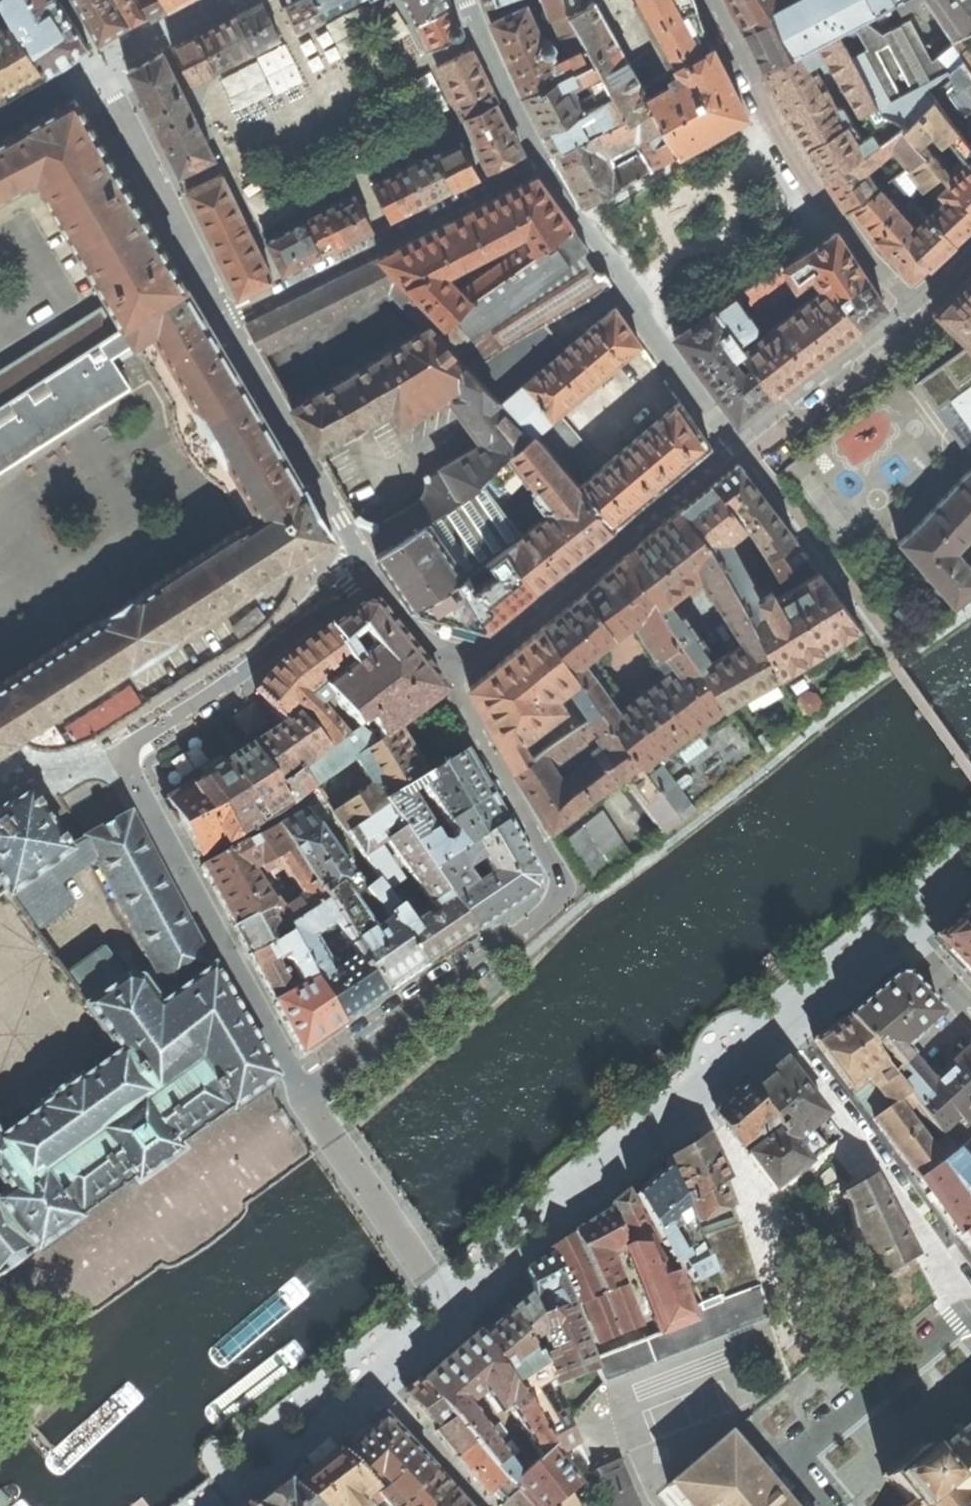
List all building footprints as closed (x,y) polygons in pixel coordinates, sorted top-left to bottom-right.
[(89,49),(58,0),(0,0),(0,4),(5,14),(12,24),(44,75),(46,77),(70,61),(89,49)] [(133,25),(118,0),(80,0),(103,41),(119,32),(133,25)] [(150,16),(140,0),(118,0),(133,25),(142,20),(150,16)] [(166,7),(163,0),(140,0),(150,16),(159,11),(166,7)] [(296,30),(309,23),(322,16),(314,0),(282,0),(296,30)] [(322,16),(341,7),(354,0),(314,0),(322,16)] [(415,22),(451,5),(448,0),(404,0),(415,22)] [(548,141),(554,153),(625,116),(628,121),(651,109),(652,108),(594,1),(593,0),(586,5),(566,13),(575,22),(593,60),(610,94),(541,129),(548,141)] [(575,69),(593,60),(575,22),(566,13),(562,0),(541,0),(548,18),(553,17),(569,56),(575,69)] [(566,13),(586,5),(584,0),(562,0),(566,13)] [(693,0),(596,0),(594,1),(652,108),(651,109),(676,153),(709,134),(744,113),(702,28),(693,0)] [(764,72),(804,49),(808,44),(836,30),(894,0),(727,0),(764,72)] [(836,30),(857,67),(878,107),(882,111),(905,124),(907,124),(934,99),(925,88),(949,70),(951,68),(938,54),(936,55),(930,60),(903,7),(916,0),(894,0),(836,30)] [(953,37),(970,25),(970,0),(928,0),(953,37)] [(249,9),(236,16),(253,51),(267,44),(279,38),(262,3),(249,9)] [(457,18),(451,5),(415,22),(418,27),(429,49),(464,32),(457,18)] [(523,95),(575,69),(569,56),(551,64),(547,55),(553,53),(555,47),(552,41),(546,39),(541,41),(525,6),(491,22),(511,68),(523,95)] [(223,22),(211,29),(228,64),(234,61),(253,51),(236,16),(223,22)] [(44,75),(12,24),(0,30),(0,91),(3,97),(24,86),(44,75)] [(953,37),(951,38),(952,41),(970,69),(970,37),(969,35),(970,33),(970,25),(953,37)] [(205,32),(198,35),(215,70),(221,67),(228,64),(211,29),(205,32)] [(764,72),(779,99),(797,132),(816,164),(825,180),(885,139),(901,127),(905,124),(882,111),(878,107),(857,67),(836,30),(808,44),(804,49),(764,72)] [(173,48),(190,82),(203,76),(215,70),(198,35),(186,41),(173,48)] [(952,41),(938,54),(951,68),(949,70),(954,78),(941,87),(964,119),(970,114),(970,69),(952,41)] [(475,55),(472,49),(437,66),(440,73),(444,80),(479,62),(475,55)] [(152,120),(179,174),(214,157),(164,52),(151,59),(128,71),(152,120)] [(610,94),(593,60),(575,69),(523,95),(533,113),(541,129),(610,94)] [(482,69),(479,62),(444,80),(450,93),(485,75),(482,69)] [(491,88),(485,75),(450,93),(453,99),(456,106),(491,88)] [(501,108),(491,88),(456,106),(468,131),(475,144),(510,127),(501,108)] [(25,183),(29,182),(34,182),(39,184),(42,187),(121,321),(122,324),(123,325),(186,285),(76,95),(22,124),(22,126),(0,138),(0,197),(25,183)] [(970,145),(958,130),(934,99),(907,124),(905,124),(901,127),(913,143),(918,147),(926,154),(908,167),(907,168),(924,188),(929,183),(940,174),(970,208),(970,146),(970,145)] [(651,109),(628,121),(625,116),(554,153),(568,177),(584,205),(677,154),(676,153),(651,109)] [(516,139),(510,127),(475,144),(488,170),(523,153),(516,139)] [(835,195),(845,209),(876,189),(864,170),(892,148),(908,167),(926,154),(918,147),(913,143),(901,127),(885,139),(825,180),(835,195)] [(466,181),(478,175),(461,140),(447,147),(436,153),(453,188),(466,181)] [(447,191),(453,188),(436,153),(430,156),(423,159),(440,195),(447,191)] [(429,200),(440,195),(423,159),(412,165),(398,172),(416,207),(429,200)] [(409,210),(416,207),(398,172),(392,175),(386,178),(403,213),(409,210)] [(970,225),(970,208),(940,174),(929,183),(944,199),(928,214),(953,242),(967,230),(970,225)] [(212,244),(238,297),(273,279),(222,175),(187,192),(212,244)] [(443,323),(467,299),(573,226),(537,177),(439,228),(381,257),(443,323)] [(390,220),(403,213),(386,178),(379,181),(373,184),(390,220)] [(884,266),(902,290),(921,273),(928,266),(885,220),(898,208),(878,187),(876,189),(845,209),(868,245),(874,253),(884,266)] [(359,236),(372,229),(355,194),(341,200),(328,207),(346,242),(359,236)] [(911,196),(898,208),(885,220),(928,266),(941,254),(953,242),(928,214),(911,196)] [(340,245),(346,242),(328,207),(322,210),(316,213),(334,248),(340,245)] [(327,251),(334,248),(316,213),(310,216),(304,219),(321,254),(327,251)] [(303,264),(321,254),(304,219),(283,230),(265,239),(283,274),(303,264)] [(580,237),(573,226),(467,299),(443,323),(445,325),(436,333),(466,366),(544,321),(601,288),(612,283),(604,272),(599,272),(595,270),(585,255),(586,245),(580,237)] [(783,267),(794,284),(795,285),(820,269),(829,284),(827,285),(838,296),(865,275),(851,254),(836,231),(783,267)] [(388,290),(425,328),(429,326),(436,333),(445,325),(443,323),(381,257),(247,324),(248,327),(262,354),(388,290)] [(785,289),(794,284),(783,267),(781,265),(743,291),(756,311),(786,291),(785,289)] [(868,281),(865,275),(838,296),(860,326),(872,316),(885,306),(868,281)] [(963,285),(935,313),(942,320),(970,348),(970,276),(963,285)] [(15,737),(15,738),(16,737),(18,736),(17,734),(119,669),(130,662),(130,663),(175,634),(175,633),(286,562),(288,562),(289,562),(333,534),(332,530),(306,487),(304,486),(186,285),(123,325),(122,324),(112,329),(38,376),(0,400),(0,472),(130,387),(116,365),(138,350),(134,344),(135,343),(136,345),(138,343),(171,397),(172,408),(175,419),(180,433),(187,446),(194,456),(204,468),(214,477),(224,486),(247,523),(0,681),(0,747),(15,737)] [(827,285),(745,349),(740,352),(771,394),(814,362),(860,326),(838,296),(827,285)] [(730,330),(739,341),(753,330),(754,325),(748,316),(746,316),(734,297),(715,310),(730,330)] [(614,306),(566,347),(526,384),(553,416),(639,343),(627,326),(614,306)] [(696,366),(737,423),(771,394),(740,352),(745,349),(739,341),(730,330),(715,310),(715,309),(675,337),(696,366)] [(0,373),(0,395),(36,373),(38,376),(112,329),(100,310),(0,373)] [(466,366),(503,404),(526,384),(566,347),(544,321),(466,366)] [(429,326),(425,328),(400,343),(401,344),(322,390),(321,389),(291,407),(317,451),(387,409),(398,427),(453,395),(485,439),(440,466),(440,467),(425,476),(426,482),(425,489),(421,496),(417,500),(413,503),(412,504),(391,517),(390,516),(382,520),(375,532),(377,535),(378,539),(377,548),(374,550),(376,553),(447,507),(448,508),(483,483),(482,481),(498,463),(532,432),(503,404),(466,366),(429,326)] [(532,432),(541,444),(562,426),(553,416),(526,384),(503,404),(532,432)] [(952,398),(970,424),(970,384),(952,398)] [(595,471),(577,485),(612,528),(667,481),(710,444),(679,401),(595,471)] [(568,475),(577,485),(595,471),(586,460),(593,454),(565,423),(562,426),(541,444),(568,475)] [(572,559),(612,528),(577,485),(568,475),(541,444),(532,432),(498,463),(482,481),(483,483),(502,508),(517,485),(528,477),(553,510),(521,533),(522,535),(504,546),(533,590),(572,559)] [(725,474),(712,485),(745,528),(778,578),(809,558),(738,464),(725,474)] [(955,604),(970,590),(970,565),(960,552),(970,539),(970,468),(964,475),(899,542),(955,604)] [(391,575),(412,606),(465,573),(485,560),(504,546),(522,535),(521,533),(502,508),(483,483),(448,508),(447,507),(376,553),(382,561),(391,575)] [(697,497),(679,511),(719,562),(749,616),(779,676),(859,627),(820,573),(761,607),(727,543),(745,528),(712,485),(697,497)] [(749,616),(719,562),(679,511),(655,531),(625,555),(661,608),(660,610),(682,643),(726,706),(779,676),(749,616)] [(457,619),(487,627),(533,590),(504,546),(485,560),(492,571),(472,584),(465,573),(412,606),(413,607),(457,619)] [(661,658),(682,643),(660,610),(661,608),(625,555),(586,592),(544,625),(573,672),(594,653),(613,639),(636,624),(658,660),(661,658)] [(444,696),(400,639),(373,605),(360,605),(337,622),(328,628),(351,666),(326,685),(360,727),(361,731),(361,733),(363,735),(373,729),(380,741),(399,729),(407,723),(444,696)] [(242,638),(243,639),(254,631),(263,624),(267,619),(266,619),(257,607),(233,628),(242,638)] [(494,732),(514,770),(532,757),(523,742),(566,709),(558,698),(570,689),(591,717),(602,709),(573,672),(544,625),(469,687),(494,732)] [(263,699),(284,725),(295,714),(327,752),(345,738),(341,733),(346,728),(333,713),(336,711),(332,706),(334,703),(323,688),(326,685),(351,666),(328,628),(319,635),(281,665),(256,690),(263,699)] [(640,763),(643,767),(726,706),(682,643),(661,658),(672,671),(650,689),(629,703),(594,653),(573,672),(602,709),(640,763)] [(131,688),(66,729),(67,730),(75,743),(85,740),(97,734),(142,704),(141,703),(131,688)] [(726,706),(643,767),(681,817),(711,793),(707,788),(707,789),(695,774),(696,773),(694,770),(693,770),(681,755),(713,731),(726,747),(725,748),(727,751),(728,750),(738,763),(737,764),(741,769),(761,752),(726,706)] [(514,770),(534,800),(553,830),(626,773),(640,763),(602,709),(591,717),(532,757),(514,770)] [(279,728),(250,748),(277,787),(299,772),(327,752),(295,714),(284,725),(279,728)] [(50,722),(22,740),(33,745),(42,748),(54,748),(66,746),(59,736),(50,722)] [(372,787),(333,813),(347,833),(387,808),(382,801),(427,776),(412,751),(399,729),(380,741),(375,744),(363,735),(361,733),(356,729),(345,738),(327,752),(299,772),(313,789),(354,760),(372,787)] [(66,746),(75,743),(67,730),(59,736),(66,746)] [(711,793),(741,769),(737,764),(738,763),(728,750),(727,751),(725,748),(726,747),(713,731),(681,755),(693,770),(694,770),(696,773),(695,774),(707,789),(707,788),(711,793)] [(258,826),(289,807),(282,798),(279,800),(272,791),(277,787),(250,748),(231,759),(225,763),(251,802),(245,806),(258,826)] [(476,775),(463,753),(427,776),(382,801),(387,808),(412,845),(432,833),(409,796),(422,789),(428,799),(430,800),(446,824),(489,798),(476,775)] [(239,836),(258,826),(245,806),(251,802),(225,763),(223,761),(213,768),(202,775),(204,778),(228,815),(227,815),(239,836)] [(643,767),(640,763),(626,773),(630,779),(625,783),(662,831),(666,828),(667,829),(681,817),(643,767)] [(301,798),(313,789),(299,772),(277,787),(272,791),(279,800),(282,798),(289,807),(301,798)] [(199,858),(239,836),(227,815),(228,815),(204,778),(198,781),(165,799),(188,838),(199,858)] [(0,1275),(31,1254),(31,1252),(33,1251),(34,1252),(81,1219),(80,1218),(131,1181),(134,1185),(180,1152),(177,1148),(228,1112),(229,1113),(274,1080),(275,1079),(211,966),(130,814),(83,838),(83,840),(68,849),(28,793),(11,805),(9,804),(0,811),(0,896),(3,894),(4,896),(5,895),(8,899),(9,898),(36,936),(72,910),(73,906),(60,888),(95,862),(154,973),(140,981),(139,979),(124,978),(104,949),(100,948),(63,975),(85,1006),(85,1007),(88,1011),(86,1012),(113,1049),(115,1049),(117,1052),(80,1079),(78,1077),(54,1095),(34,1109),(36,1111),(0,1137),(0,1182),(7,1192),(0,1197),(0,1275)] [(497,812),(489,798),(446,824),(452,836),(451,842),(445,846),(439,844),(432,833),(412,845),(412,847),(430,873),(504,825),(497,812)] [(386,922),(401,940),(423,967),(446,954),(472,938),(473,935),(430,873),(412,847),(412,845),(387,808),(347,833),(377,880),(364,892),(383,918),(386,922)] [(561,842),(591,889),(633,856),(601,809),(561,842)] [(306,811),(277,827),(321,898),(327,895),(330,898),(330,904),(337,920),(336,923),(357,954),(364,966),(386,993),(404,980),(423,967),(401,940),(386,922),(371,933),(368,929),(345,894),(357,884),(306,811)] [(473,935),(474,933),(508,910),(533,893),(536,882),(504,825),(430,873),(473,935)] [(321,898),(277,827),(201,866),(220,902),(234,928),(272,908),(284,929),(285,929),(323,902),(321,898)] [(970,974),(970,899),(956,914),(934,936),(959,962),(970,974)] [(347,1019),(386,993),(364,966),(357,954),(332,970),(313,937),(336,923),(324,901),(323,902),(285,929),(288,934),(317,985),(326,1002),(340,1024),(347,1019)] [(241,941),(249,956),(288,934),(285,929),(284,929),(272,908),(234,928),(241,941)] [(383,918),(368,929),(371,933),(386,922),(383,918)] [(317,985),(288,934),(249,956),(274,1003),(274,1005),(299,1052),(327,1033),(333,1029),(340,1024),(326,1002),(317,985)] [(869,996),(846,1017),(871,1049),(878,1043),(883,1049),(883,1053),(879,1058),(884,1066),(891,1074),(910,1057),(903,1049),(942,1015),(924,995),(905,975),(895,975),(869,996)] [(816,1042),(918,1180),(953,1153),(938,1135),(925,1118),(918,1123),(922,1127),(918,1130),(912,1122),(915,1119),(912,1114),(918,1109),(891,1074),(884,1066),(879,1058),(871,1049),(846,1017),(829,1031),(816,1042)] [(910,1057),(891,1074),(918,1109),(925,1118),(938,1135),(956,1119),(961,1125),(970,1116),(970,1047),(932,1083),(910,1057)] [(781,1133),(778,1134),(800,1169),(828,1149),(810,1128),(826,1115),(787,1066),(766,1083),(756,1092),(781,1133)] [(757,1135),(763,1143),(764,1145),(778,1134),(781,1133),(756,1092),(749,1082),(733,1092),(738,1099),(732,1104),(719,1116),(743,1147),(757,1135)] [(800,1169),(778,1134),(764,1145),(763,1143),(748,1155),(762,1172),(775,1188),(800,1169)] [(667,1167),(691,1225),(732,1207),(723,1183),(703,1140),(699,1139),(683,1150),(664,1161),(667,1167)] [(959,1236),(970,1226),(970,1174),(953,1153),(918,1180),(937,1209),(959,1236)] [(711,1274),(691,1225),(667,1167),(649,1182),(634,1197),(659,1244),(671,1265),(682,1263),(687,1273),(688,1272),(693,1282),(711,1274)] [(855,1241),(876,1282),(916,1258),(896,1221),(872,1177),(841,1195),(848,1206),(855,1241)] [(695,1321),(691,1309),(677,1273),(668,1275),(664,1264),(661,1265),(651,1247),(659,1244),(634,1197),(630,1189),(618,1199),(609,1207),(608,1210),(613,1216),(583,1234),(577,1238),(575,1236),(554,1253),(574,1303),(576,1307),(583,1305),(598,1344),(638,1328),(615,1270),(620,1268),(615,1257),(627,1253),(659,1334),(695,1321)] [(758,1286),(738,1224),(698,1237),(722,1301),(758,1286)] [(959,1236),(969,1249),(970,1252),(970,1226),(959,1236)] [(532,1301),(534,1308),(537,1318),(574,1303),(554,1253),(541,1261),(530,1267),(532,1285),(535,1299),(532,1301)] [(722,1301),(733,1330),(769,1315),(758,1286),(722,1301)] [(603,1381),(733,1330),(722,1301),(720,1301),(719,1297),(691,1309),(695,1321),(659,1334),(597,1359),(601,1369),(598,1370),(603,1381)] [(520,1303),(512,1310),(526,1340),(536,1354),(550,1380),(553,1387),(598,1370),(601,1369),(597,1359),(576,1307),(574,1303),(537,1318),(534,1308),(527,1298),(520,1303)] [(495,1319),(479,1333),(519,1397),(520,1396),(530,1412),(540,1432),(557,1456),(576,1444),(566,1423),(562,1413),(549,1418),(533,1390),(550,1380),(536,1354),(526,1340),(512,1310),(509,1306),(495,1319)] [(479,1333),(451,1358),(428,1378),(428,1379),(423,1383),(437,1401),(453,1419),(469,1441),(470,1440),(473,1443),(487,1463),(504,1479),(491,1492),(496,1499),(501,1504),(514,1492),(527,1505),(551,1505),(566,1495),(564,1493),(575,1483),(557,1456),(540,1432),(530,1412),(520,1396),(519,1397),(479,1333)] [(425,1414),(439,1429),(453,1419),(437,1401),(423,1383),(415,1389),(407,1396),(425,1414)] [(341,1455),(346,1455),(371,1480),(377,1475),(387,1486),(379,1492),(376,1488),(374,1489),(385,1501),(390,1505),(396,1505),(434,1470),(410,1444),(384,1417),(382,1417),(364,1434),(341,1455)] [(448,1447),(457,1457),(473,1443),(470,1440),(469,1441),(453,1419),(439,1429),(436,1431),(448,1447)] [(961,1432),(955,1425),(952,1427),(957,1434),(931,1456),(921,1444),(882,1476),(891,1487),(892,1486),(907,1504),(904,1505),(970,1505),(970,1423),(961,1432)] [(686,1505),(786,1505),(776,1494),(727,1435),(667,1485),(686,1505)] [(489,1494),(491,1492),(504,1479),(487,1463),(473,1443),(457,1457),(473,1476),(489,1494)] [(287,1481),(312,1505),(360,1505),(358,1503),(374,1489),(341,1455),(337,1451),(325,1461),(311,1473),(306,1466),(287,1481)] [(618,1460),(594,1470),(607,1501),(606,1502),(607,1505),(638,1505),(618,1460)] [(434,1470),(396,1505),(435,1505),(453,1490),(443,1480),(434,1470)] [(255,1505),(312,1505),(287,1481),(271,1494),(255,1505)] [(17,1503),(23,1496),(21,1487),(12,1485),(4,1490),(0,1493),(0,1505),(13,1505),(17,1503)] [(453,1490),(435,1505),(467,1505),(453,1490)] [(514,1492),(501,1504),(499,1505),(527,1505),(514,1492)] [(566,1495),(551,1505),(573,1505),(566,1495)]
